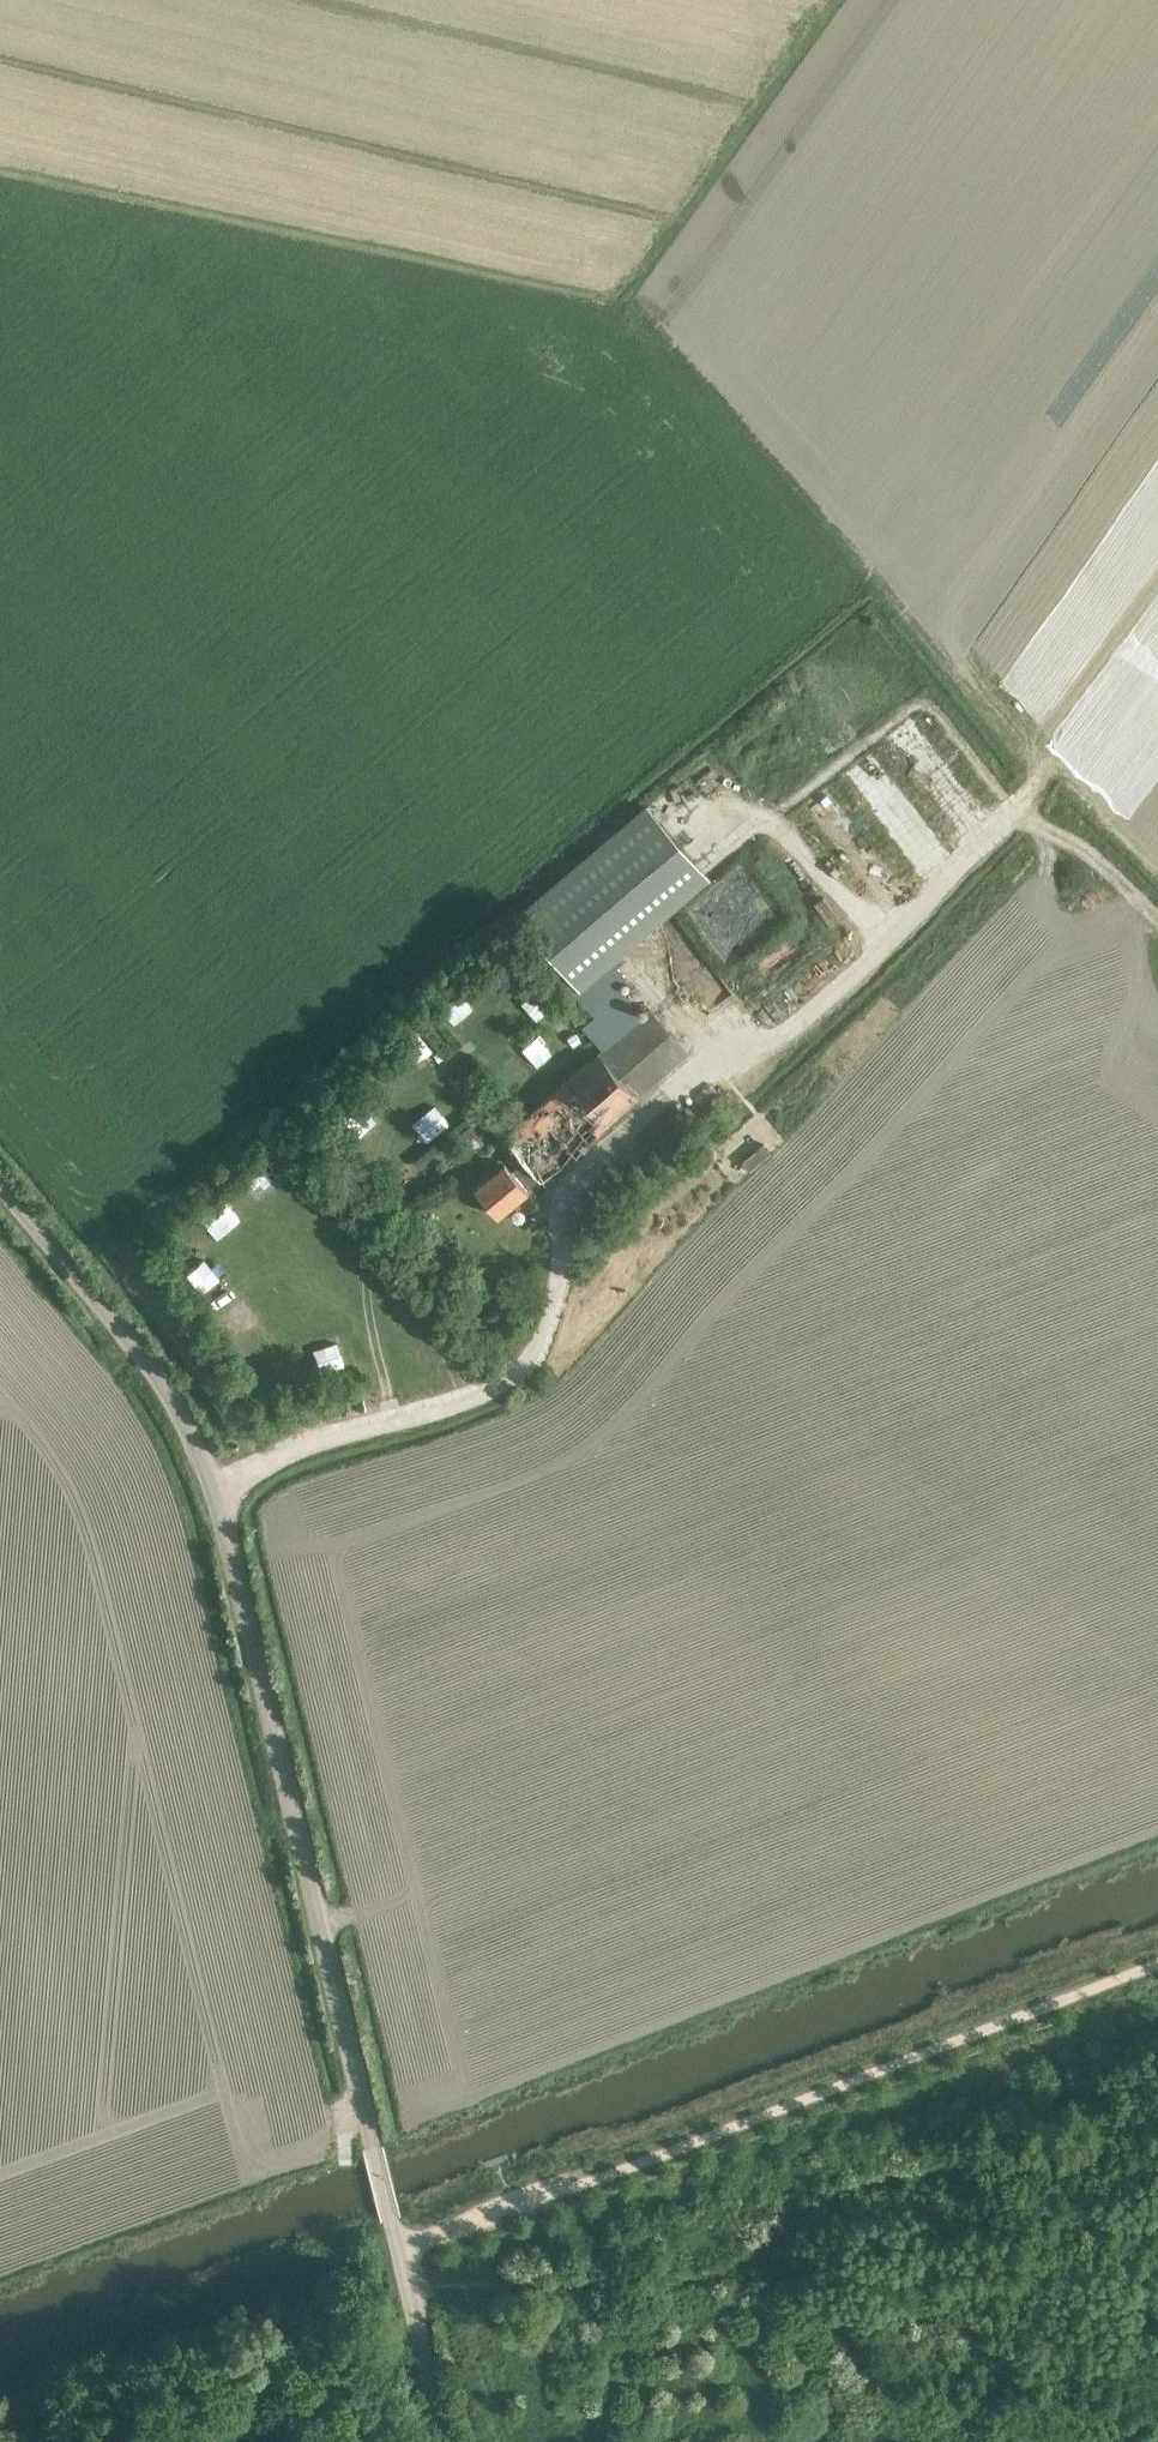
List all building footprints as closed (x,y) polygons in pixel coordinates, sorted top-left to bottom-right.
[(517,916),(576,986),(607,960),(706,875),(647,806),(517,916)] [(502,1163),(473,1188),(496,1215),(526,1189),(524,1187),(537,1177),(539,1179),(687,1051),(649,1008),(639,1016),(613,986),(622,978),(607,960),(576,986),(573,989),(593,1014),(582,1025),(602,1049),(493,1144),(509,1163),(512,1160),(516,1164),(509,1170),(502,1163)]
